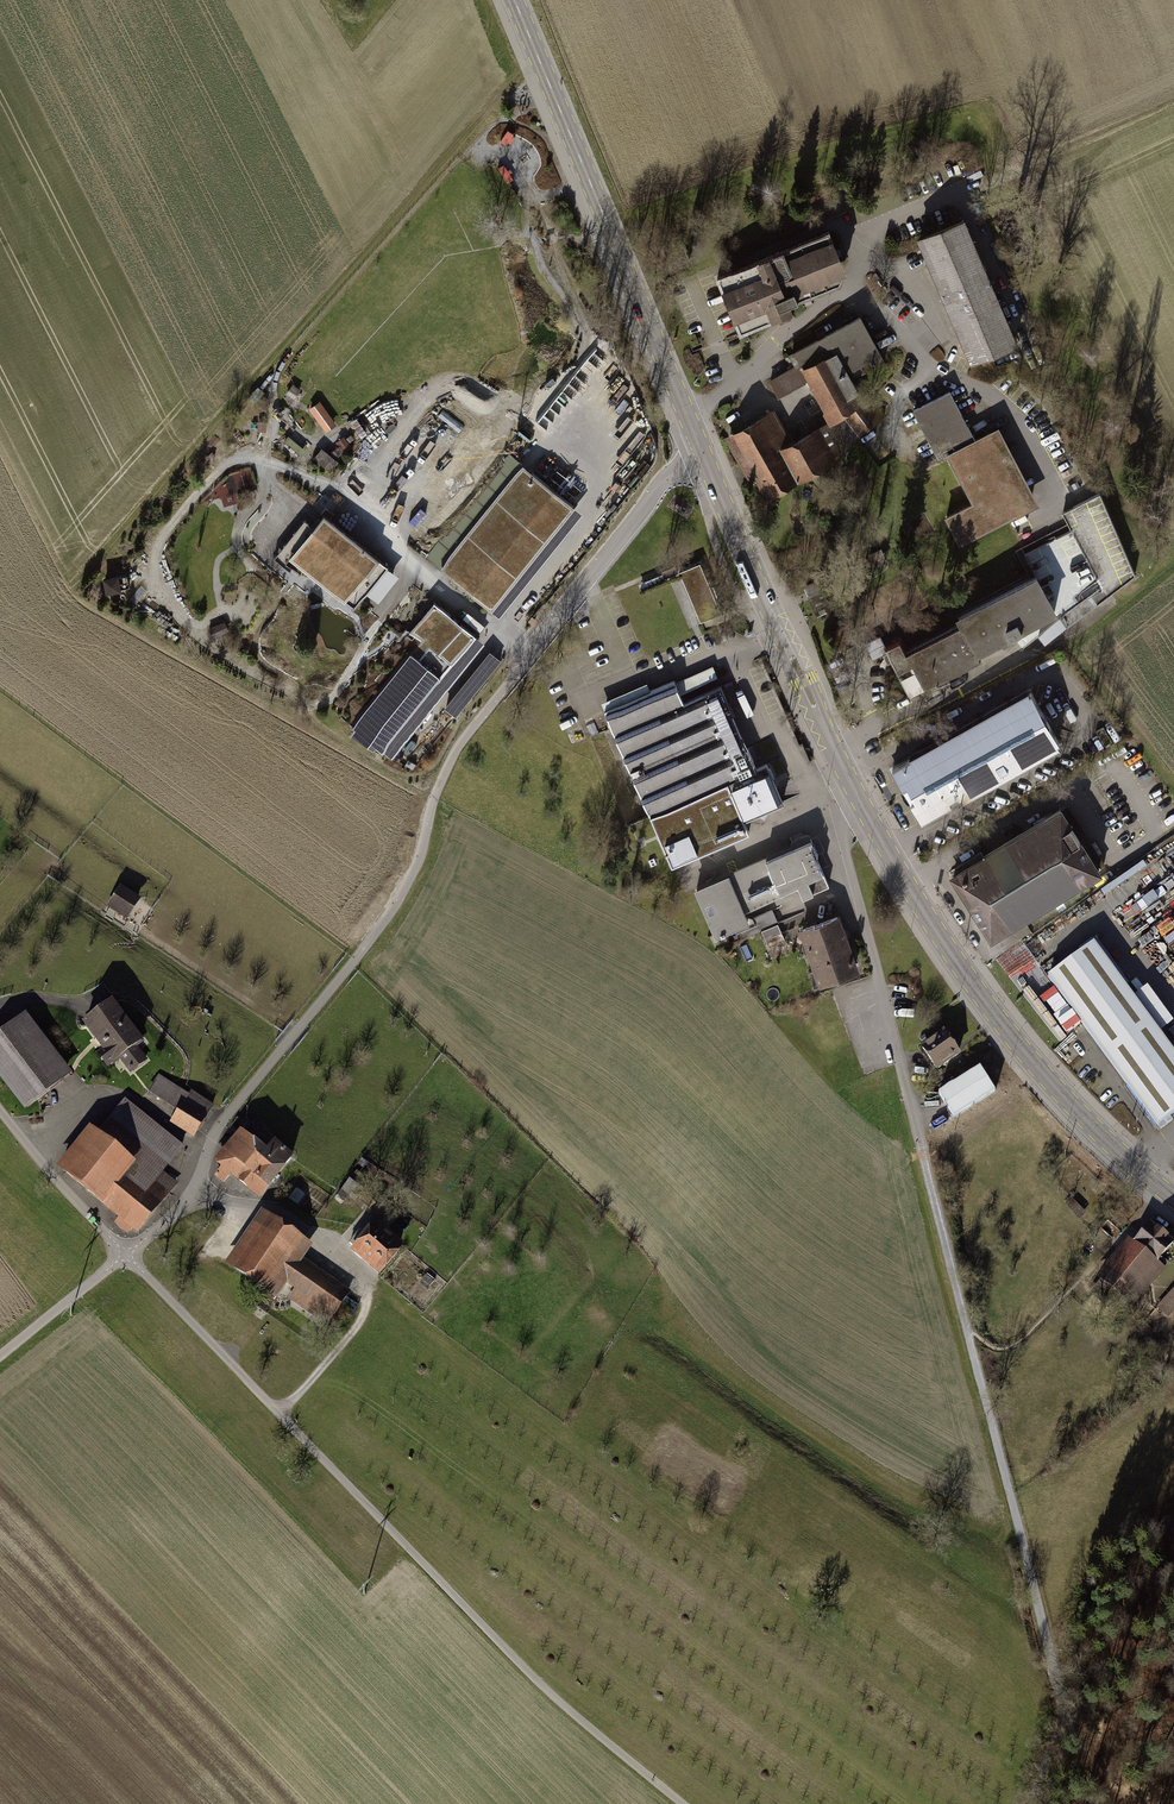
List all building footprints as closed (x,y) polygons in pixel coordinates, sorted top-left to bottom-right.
[(514,135),(508,131),(501,142),(507,146),(514,135)] [(505,165),(498,169),(507,184),(514,181),(505,165)] [(1018,339),(962,215),(915,235),(969,360),(1018,339)] [(843,269),(826,228),(714,274),(737,329),(791,307),(788,299),(795,296),(793,290),(843,269)] [(772,407),(722,435),(746,479),(753,477),(764,499),(834,458),(884,414),(874,402),(865,410),(858,404),(850,408),(845,397),(855,390),(847,371),(856,365),(861,371),(881,362),(859,313),(787,351),(793,364),(767,378),(775,396),(804,379),(823,421),(791,436),(772,407)] [(950,390),(913,410),(939,457),(948,452),(975,438),(950,390)] [(336,423),(319,400),(308,409),(325,431),(336,423)] [(1040,503),(999,425),(975,438),(948,452),(974,502),(946,517),(961,545),(1040,503)] [(288,436),(283,441),(301,456),(305,450),(288,436)] [(343,437),(337,441),(340,445),(344,451),(350,446),(343,437)] [(340,445),(328,454),(334,459),(344,451),(340,445)] [(328,454),(321,448),(313,457),(329,470),(337,461),(334,459),(328,454)] [(521,464),(439,567),(490,608),(572,504),(521,464)] [(237,491),(256,485),(252,472),(218,483),(225,506),(240,501),(237,491)] [(1126,583),(1138,578),(1100,496),(1067,511),(1074,525),(1078,509),(1082,517),(1106,524),(1106,526),(1113,528),(1111,537),(1119,539),(1117,547),(1107,551),(1106,556),(1107,556),(1112,566),(1107,568),(1104,579),(1115,582),(1112,592),(1130,584),(1126,583)] [(289,552),(352,604),(387,561),(323,510),(289,552)] [(117,574),(101,577),(104,593),(120,590),(117,574)] [(908,650),(926,689),(1066,616),(1042,578),(908,650)] [(432,601),(408,631),(450,665),(475,635),(432,601)] [(225,621),(208,628),(212,637),(229,630),(225,621)] [(489,651),(443,708),(455,716),(500,660),(489,651)] [(438,677),(408,654),(351,725),(381,749),(438,677)] [(716,670),(677,679),(679,689),(718,681),(716,670)] [(674,678),(602,709),(670,864),(747,831),(742,820),(783,802),(766,762),(757,766),(721,684),(684,700),(674,678)] [(1029,689),(892,766),(922,819),(1059,742),(1029,689)] [(1102,872),(1061,804),(948,873),(989,940),(1102,872)] [(817,854),(811,839),(699,887),(719,932),(721,933),(725,932),(725,930),(734,926),(739,940),(761,930),(765,938),(772,936),(775,944),(785,940),(772,910),(744,922),(738,909),(798,884),(803,896),(828,885),(816,855),(817,854)] [(117,898),(145,915),(155,897),(127,881),(117,898)] [(866,971),(851,906),(814,915),(829,980),(866,971)] [(1164,933),(1173,953),(1173,928),(1164,933)] [(1109,943),(1063,976),(1171,1121),(1173,1119),(1173,1039),(1109,943)] [(112,1002),(80,1025),(111,1066),(143,1043),(112,1002)] [(27,1107),(63,1079),(17,1021),(0,1034),(0,1072),(27,1107)] [(959,1037),(935,1053),(946,1068),(970,1052),(959,1037)] [(988,1065),(950,1092),(964,1113),(1002,1086),(988,1065)] [(158,1077),(149,1090),(179,1109),(173,1119),(195,1133),(211,1107),(189,1093),(186,1096),(158,1077)] [(69,1168),(66,1172),(120,1216),(115,1222),(124,1229),(129,1223),(136,1229),(174,1182),(160,1171),(180,1147),(123,1101),(77,1157),(71,1152),(62,1162),(69,1168)] [(223,1166),(215,1175),(224,1182),(231,1173),(259,1196),(291,1158),(273,1143),(266,1152),(258,1146),(262,1141),(247,1129),(219,1163),(223,1166)] [(269,1218),(235,1266),(269,1291),(277,1280),(275,1279),(279,1274),(297,1287),(290,1298),(327,1324),(346,1297),(291,1258),(303,1241),(269,1218)] [(368,1221),(349,1243),(380,1268),(398,1246),(368,1221)] [(1140,1236),(1110,1275),(1156,1305),(1173,1279),(1173,1260),(1140,1236)] [(1158,1307),(1170,1318),(1173,1314),(1173,1290),(1158,1307)]
